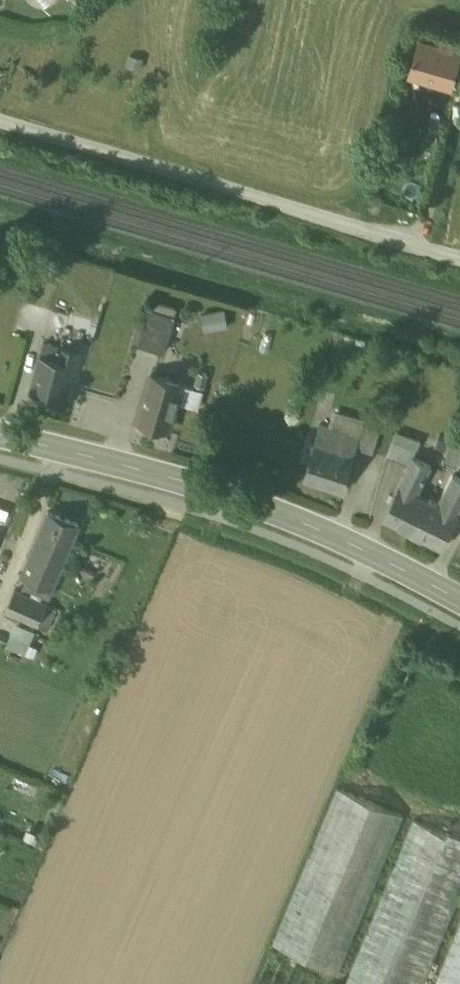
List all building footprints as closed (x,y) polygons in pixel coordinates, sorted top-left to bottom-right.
[(421,40),(411,72),(453,85),(458,70),(459,62),(459,52),(451,49),(453,42),(441,39),(439,46),(421,40)] [(143,60),(128,56),(125,67),(141,71),(143,60)] [(177,310),(152,302),(150,311),(174,319),(177,310)] [(174,319),(150,311),(139,345),(164,353),(174,319)] [(225,311),(201,315),(204,333),(228,329),(225,311)] [(78,354),(43,345),(32,391),(63,399),(71,370),(74,371),(78,354)] [(207,375),(199,373),(195,385),(204,388),(207,375)] [(182,385),(151,376),(137,420),(169,430),(177,403),(198,409),(203,392),(182,385)] [(366,421),(334,412),(329,428),(361,438),(364,427),(366,421)] [(329,428),(323,426),(305,489),(343,500),(358,448),(361,438),(329,428)] [(379,431),(364,427),(361,438),(358,448),(372,452),(379,431)] [(419,444),(397,432),(389,453),(409,464),(413,457),(419,444)] [(451,435),(445,460),(459,463),(459,438),(451,435)] [(435,450),(432,462),(444,465),(447,453),(435,450)] [(409,464),(399,485),(418,494),(432,466),(413,457),(409,464)] [(455,478),(441,506),(459,515),(459,512),(459,480),(455,478)] [(418,494),(399,485),(382,518),(412,533),(429,500),(418,494)] [(441,506),(429,500),(412,533),(442,548),(459,515),(441,506)] [(48,512),(21,577),(52,590),(79,526),(48,512)] [(45,604),(14,591),(5,613),(36,626),(45,604)] [(45,604),(36,626),(48,631),(57,609),(45,604)] [(35,632),(15,624),(6,645),(25,654),(35,632)] [(405,816),(339,788),(274,945),(340,972),(405,816)] [(350,976),(369,983),(424,983),(459,898),(459,839),(415,820),(350,976)] [(436,983),(459,983),(459,927),(436,983)]
